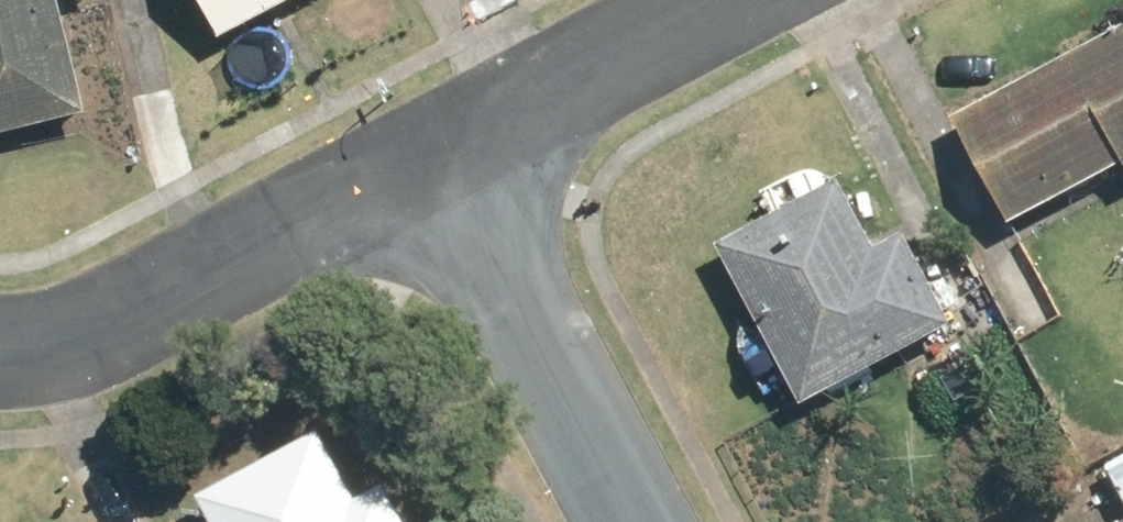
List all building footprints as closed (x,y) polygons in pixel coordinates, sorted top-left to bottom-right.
[(102,114),(72,0),(0,0),(0,140),(102,114)] [(239,37),(309,0),(220,0),(239,37)] [(965,110),(1025,223),(1122,170),(1122,26),(965,110)] [(886,242),(852,179),(732,244),(818,404),(967,323),(915,226),(886,242)] [(1018,414),(975,356),(943,379),(986,438),(1018,414)] [(215,503),(226,521),(436,521),(372,411),(215,503)]
